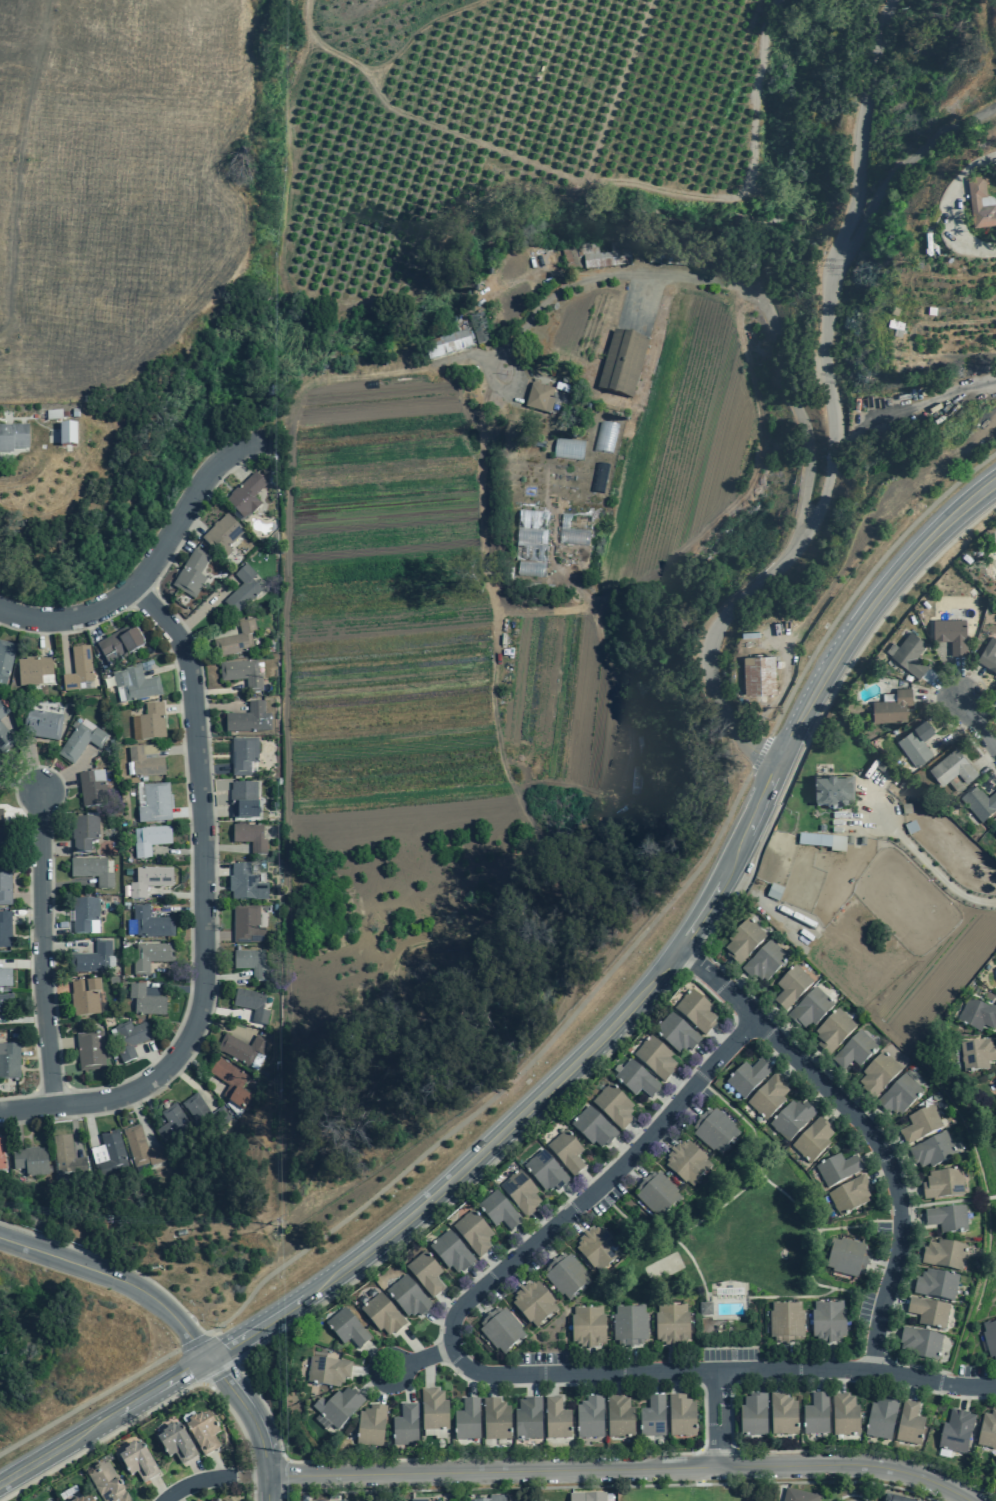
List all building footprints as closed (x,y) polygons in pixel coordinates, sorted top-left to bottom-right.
[(995,209),(995,224),(973,227),(967,178),(984,175),(986,196),(980,197),(981,205),(994,204),(995,209)] [(630,265),(627,243),(609,245),(610,252),(600,253),(599,243),(562,248),(566,273),(630,265)] [(470,316),(478,344),(491,340),(482,312),(470,316)] [(472,350),(426,363),(419,341),(465,327),(472,350)] [(631,399),(596,389),(613,330),(648,340),(631,399)] [(524,407),(531,382),(554,388),(550,399),(547,398),(543,412),(524,407)] [(611,454),(593,450),(599,420),(617,424),(611,454)] [(75,447),(59,447),(59,424),(75,424),(75,447)] [(12,453),(0,453),(0,426),(28,425),(28,449),(12,449),(12,453)] [(582,460),(553,457),(555,437),(584,441),(582,460)] [(602,494),(590,492),(596,463),(608,466),(602,494)] [(253,497),(266,484),(254,471),(225,500),(242,518),(249,512),(250,514),(261,503),(258,501),(257,501),(253,497)] [(544,581),(508,579),(512,511),(548,512),(544,581)] [(243,532),(226,514),(201,538),(218,556),(243,532)] [(587,548),(557,545),(560,514),(590,517),(587,548)] [(209,557),(194,548),(171,586),(193,599),(205,578),(199,575),(209,557)] [(242,584),(223,602),(235,615),(261,591),(250,580),(255,575),(245,564),(233,575),(242,584)] [(253,649),(250,634),(256,633),(253,618),(237,622),(240,634),(212,641),(216,658),(253,649)] [(966,656),(966,638),(965,638),(965,620),(933,620),(933,641),(950,641),(950,656),(966,656)] [(95,644),(107,667),(146,647),(137,630),(129,634),(125,628),(95,644)] [(905,668),(905,669),(918,680),(927,668),(916,658),(927,644),(910,631),(890,656),(905,668)] [(995,673),(995,651),(995,639),(991,636),(976,661),(995,673)] [(15,645),(0,642),(0,687),(5,688),(15,645)] [(78,683),(92,681),(88,646),(70,648),(73,674),(61,675),(63,691),(78,690),(78,683)] [(743,657),(744,695),(775,694),(774,656),(743,657)] [(17,660),(18,686),(53,684),(51,658),(39,659),(39,657),(24,658),(24,660),(17,660)] [(260,676),(257,676),(256,661),(219,663),(220,681),(245,680),(246,692),(261,691),(260,676)] [(118,704),(161,694),(157,677),(143,680),(139,664),(111,671),(118,704)] [(873,722),(906,721),(906,705),(912,704),(911,688),(895,689),(896,700),(872,701),(873,722)] [(9,712),(5,708),(8,705),(2,698),(0,700),(0,719),(9,712)] [(263,701),(248,702),(248,713),(225,714),(225,732),(270,731),(270,714),(263,714),(263,701)] [(131,717),(133,740),(165,738),(162,703),(144,704),(145,716),(131,717)] [(23,735),(58,740),(63,715),(27,709),(23,735)] [(56,754),(72,765),(88,741),(99,749),(107,736),(81,718),(56,754)] [(934,732),(924,719),(912,728),(913,729),(896,742),(915,767),(932,755),(922,741),(934,732)] [(0,723),(0,753),(1,754),(16,742),(0,723)] [(231,738),(231,776),(257,776),(257,738),(231,738)] [(141,747),(156,746),(157,754),(142,756),(141,747)] [(127,748),(129,763),(132,763),(133,778),(164,776),(163,757),(142,759),(142,756),(141,747),(127,748)] [(957,773),(965,784),(977,774),(955,748),(928,770),(941,786),(957,773)] [(77,773),(82,807),(107,804),(103,770),(77,773)] [(814,807),(826,806),(826,810),(840,809),(840,806),(846,806),(846,802),(853,801),(853,788),(851,788),(851,782),(850,782),(850,776),(836,777),(836,776),(827,776),(827,777),(814,777),(814,787),(813,787),(813,799),(814,799),(814,807)] [(257,782),(230,783),(231,818),(257,817),(257,782)] [(171,821),(168,783),(142,785),(144,807),(137,808),(138,823),(171,821)] [(986,799),(975,786),(959,800),(980,824),(995,811),(995,791),(986,799)] [(901,806),(910,804),(911,813),(902,814),(901,806)] [(98,839),(98,817),(72,817),(72,824),(71,824),(71,839),(73,839),(73,851),(90,851),(90,839),(98,839)] [(914,820),(918,831),(908,835),(903,825),(914,820)] [(262,826),(256,826),(255,825),(232,825),(232,842),(250,842),(250,854),(266,854),(266,840),(262,840),(262,826)] [(11,846),(10,827),(0,827),(0,846),(11,846)] [(169,827),(139,829),(133,830),(135,859),(150,858),(150,846),(170,844),(169,827)] [(799,833),(798,845),(830,848),(830,851),(845,853),(846,838),(799,833)] [(70,877),(96,877),(96,889),(113,888),(113,873),(106,873),(106,858),(70,858),(70,877)] [(231,899),(252,899),(252,900),(267,900),(267,884),(256,884),(256,876),(249,876),(249,864),(231,864),(231,876),(228,876),(228,892),(231,892),(231,899)] [(0,868),(0,906),(11,906),(10,868),(0,868)] [(172,887),(172,868),(135,868),(135,884),(129,884),(129,899),(146,899),(146,887),(172,887)] [(771,883),(783,888),(778,901),(766,896),(771,883)] [(98,934),(98,898),(72,899),(72,933),(89,933),(89,934),(98,934)] [(173,936),(173,918),(148,918),(148,904),(142,904),(142,905),(132,905),(132,920),(135,920),(135,936),(141,936),(141,937),(173,936)] [(233,943),(264,943),(264,928),(259,928),(259,906),(233,906),(233,943)] [(0,912),(0,947),(11,947),(10,912),(0,912)] [(766,936),(747,917),(726,939),(729,942),(723,948),(728,952),(726,954),(738,966),(747,957),(746,956),(766,936)] [(770,939),(789,957),(766,981),(763,978),(761,981),(756,977),(753,981),(741,969),(750,960),(770,939)] [(110,941),(97,941),(97,940),(94,940),(95,954),(70,954),(70,972),(107,972),(107,956),(110,956),(110,941)] [(173,962),(173,944),(135,945),(135,960),(133,960),(133,975),(148,975),(148,962),(173,962)] [(251,981),(267,981),(267,967),(263,967),(263,951),(233,951),(233,969),(251,969),(251,981)] [(776,984),(794,965),(812,982),(794,1001),(784,1011),(773,1000),(782,991),(776,984)] [(11,987),(10,969),(0,969),(0,987),(11,987)] [(73,1015),(99,1013),(97,992),(100,992),(99,980),(85,981),(86,991),(83,991),(82,981),(70,982),(73,1015)] [(128,999),(134,999),(134,1015),(165,1016),(165,997),(144,997),(144,985),(129,984),(128,999)] [(786,1016),(798,1027),(800,1025),(805,1029),(811,1023),(814,1026),(834,1005),(815,986),(796,1006),(786,1016)] [(265,1025),(268,1011),(262,1010),(265,995),(236,989),(232,1006),(253,1010),(250,1022),(265,1025)] [(709,1011),(712,1008),(690,989),(673,1009),(693,1026),(693,1027),(704,1036),(715,1023),(712,1022),(716,1017),(709,1011)] [(2,1013),(2,1004),(12,1004),(12,995),(0,995),(0,1013),(2,1013)] [(990,1005),(989,1007),(967,997),(957,1021),(980,1032),(983,1025),(993,1029),(995,1023),(995,1024),(995,1007),(990,1005)] [(856,1026),(837,1008),(815,1032),(817,1035),(815,1037),(825,1047),(821,1051),(828,1057),(837,1047),(836,1047),(856,1026)] [(690,1051),(701,1039),(691,1030),(691,1031),(669,1012),(652,1032),(677,1053),(680,1050),(683,1052),(686,1048),(690,1051)] [(121,1064),(136,1058),(131,1047),(151,1039),(144,1023),(131,1028),(128,1022),(114,1028),(122,1048),(116,1051),(121,1064)] [(877,1047),(860,1030),(841,1049),(831,1059),(840,1068),(840,1069),(842,1071),(852,1061),(858,1067),(877,1047)] [(75,1034),(79,1071),(105,1069),(103,1051),(104,1051),(102,1031),(75,1034)] [(249,1047),(224,1033),(216,1049),(254,1070),(268,1043),(255,1036),(249,1047)] [(663,1083),(674,1070),(672,1068),(676,1064),(669,1058),(671,1055),(649,1035),(632,1055),(663,1083)] [(993,1046),(992,1038),(959,1043),(963,1072),(988,1069),(987,1062),(995,1061),(995,1045),(993,1046)] [(19,1079),(19,1044),(0,1044),(0,1079),(19,1079)] [(901,1069),(882,1051),(859,1075),(862,1077),(859,1080),(863,1084),(860,1088),(872,1099),(881,1090),(901,1069)] [(208,1073),(234,1089),(227,1100),(242,1110),(251,1096),(239,1088),(247,1076),(217,1058),(208,1073)] [(634,1096),(639,1089),(650,1098),(660,1085),(650,1077),(629,1059),(613,1078),(634,1096)] [(725,1082),(743,1100),(762,1080),(771,1070),(762,1062),(763,1061),(760,1059),(750,1069),(744,1063),(725,1082)] [(746,1103),(765,1121),(785,1100),(782,1097),(789,1091),(784,1086),(787,1084),(783,1080),(783,1081),(774,1073),(766,1082),(746,1103)] [(875,1102),(887,1114),(891,1110),(895,1114),(897,1112),(900,1115),(923,1091),(904,1073),(884,1093),(875,1102)] [(632,1119),(628,1115),(632,1111),(630,1109),(632,1106),(609,1083),(591,1102),(620,1131),(632,1119)] [(181,1103),(205,1136),(230,1118),(221,1105),(210,1113),(196,1092),(181,1103)] [(816,1113),(804,1102),(800,1106),(796,1102),(794,1104),(791,1101),(768,1125),(787,1143),(807,1122),(816,1113)] [(195,1131),(174,1102),(160,1113),(166,1122),(155,1130),(169,1150),(195,1131)] [(570,1124),(591,1144),(594,1141),(600,1147),(604,1143),(606,1145),(617,1133),(609,1125),(608,1125),(587,1105),(570,1124)] [(907,1117),(911,1125),(899,1131),(906,1145),(918,1139),(942,1127),(931,1105),(907,1117)] [(712,1151),(692,1134),(695,1131),(692,1128),(694,1125),(698,1119),(697,1118),(699,1116),(700,1117),(705,1111),(706,1112),(709,1109),(712,1112),(715,1108),(734,1126),(733,1128),(739,1133),(735,1139),(733,1138),(723,1149),(725,1150),(720,1155),(713,1149),(712,1151)] [(810,1164),(829,1143),(826,1140),(833,1134),(828,1130),(831,1127),(828,1124),(828,1125),(819,1116),(809,1126),(809,1127),(791,1146),(810,1164)] [(134,1165),(149,1161),(150,1163),(164,1159),(159,1143),(147,1147),(139,1124),(122,1129),(134,1165)] [(99,1134),(102,1144),(89,1148),(98,1176),(128,1167),(117,1129),(99,1134)] [(584,1166),(575,1156),(582,1150),(564,1130),(546,1146),(563,1166),(572,1177),(584,1166)] [(956,1155),(930,1168),(928,1164),(921,1167),(918,1162),(914,1164),(907,1149),(918,1144),(944,1131),(956,1155)] [(52,1136),(56,1172),(72,1170),(72,1175),(87,1173),(84,1156),(73,1157),(70,1134),(52,1136)] [(684,1184),(664,1166),(667,1163),(665,1161),(668,1158),(666,1156),(671,1151),(669,1150),(672,1147),(673,1148),(678,1143),(680,1145),(683,1142),(685,1144),(687,1141),(707,1159),(705,1161),(711,1166),(707,1171),(705,1170),(695,1182),(696,1183),(692,1188),(686,1182),(684,1184)] [(25,1175),(48,1173),(45,1147),(37,1148),(37,1146),(11,1149),(13,1168),(24,1167),(25,1175)] [(569,1179),(560,1170),(542,1149),(522,1166),(544,1191),(547,1188),(549,1190),(553,1186),(557,1190),(569,1179)] [(863,1169),(855,1155),(843,1161),(839,1154),(815,1167),(827,1189),(850,1176),(863,1169)] [(498,1186),(516,1207),(515,1207),(525,1218),(534,1211),(538,1208),(535,1206),(540,1202),(534,1195),(537,1192),(518,1169),(498,1186)] [(964,1196),(961,1169),(928,1172),(929,1177),(926,1177),(926,1184),(922,1184),(923,1200),(935,1198),(935,1199),(964,1196)] [(652,1215),(634,1196),(637,1193),(634,1190),(637,1187),(636,1187),(642,1181),(641,1180),(643,1178),(644,1179),(649,1175),(650,1176),(653,1173),(656,1176),(659,1172),(677,1191),(675,1193),(681,1200),(676,1205),(675,1203),(664,1213),(665,1215),(660,1219),(654,1213),(652,1215)] [(827,1194),(839,1217),(868,1201),(867,1198),(870,1196),(867,1191),(871,1188),(863,1174),(852,1180),(852,1181),(827,1194)] [(493,1227),(500,1221),(509,1231),(521,1221),(495,1190),(476,1206),(493,1227)] [(940,1233),(967,1230),(964,1206),(938,1209),(938,1208),(924,1210),(925,1226),(939,1224),(940,1233)] [(451,1227),(468,1247),(478,1258),(490,1248),(486,1244),(491,1240),(489,1238),(492,1235),(471,1210),(451,1227)] [(592,1269),(575,1248),(578,1246),(576,1244),(579,1241),(578,1239),(583,1235),(582,1234),(585,1231),(586,1232),(591,1228),(593,1230),(596,1228),(598,1230),(601,1227),(618,1248),(616,1249),(621,1255),(616,1260),(615,1258),(603,1268),(604,1270),(599,1274),(593,1267),(592,1269)] [(462,1272),(475,1261),(466,1251),(466,1252),(448,1230),(437,1239),(436,1238),(429,1245),(429,1246),(428,1247),(447,1269),(450,1267),(456,1274),(460,1270),(462,1272)] [(840,1239),(866,1245),(865,1249),(868,1250),(867,1254),(869,1255),(867,1261),(869,1262),(868,1266),(866,1265),(864,1272),(862,1272),(860,1275),(858,1274),(857,1278),(831,1272),(832,1269),(824,1267),(826,1261),(827,1261),(831,1246),(829,1245),(831,1239),(839,1241),(840,1239)] [(961,1271),(966,1246),(934,1239),(934,1243),(930,1242),(929,1248),(924,1247),(920,1263),(933,1266),(961,1271)] [(444,1289),(435,1278),(441,1272),(423,1251),(404,1267),(431,1299),(440,1291),(440,1292),(444,1289)] [(560,1296),(543,1276),(546,1274),(544,1270),(546,1268),(546,1267),(551,1262),(550,1261),(553,1259),(554,1260),(559,1256),(560,1257),(563,1254),(566,1257),(569,1254),(586,1274),(584,1276),(590,1282),(584,1287),(583,1286),(572,1295),(573,1297),(568,1301),(562,1294),(560,1296)] [(958,1276),(926,1269),(925,1273),(922,1272),(920,1278),(916,1277),(912,1293),(925,1296),(925,1295),(952,1301),(958,1276)] [(385,1291),(406,1317),(409,1314),(411,1317),(416,1313),(419,1316),(432,1305),(423,1296),(405,1274),(385,1291)] [(528,1324),(511,1303),(514,1301),(513,1299),(516,1296),(514,1294),(519,1290),(518,1289),(521,1286),(522,1287),(528,1283),(530,1285),(533,1283),(534,1285),(537,1282),(554,1303),(552,1304),(558,1310),(552,1315),(551,1313),(539,1323),(540,1325),(536,1329),(530,1322),(528,1324)] [(387,1336),(392,1332),(393,1334),(406,1323),(398,1314),(397,1314),(379,1292),(359,1309),(378,1331),(381,1328),(387,1336)] [(917,1325),(944,1330),(949,1306),(923,1300),(909,1297),(906,1312),(919,1315),(917,1325)] [(845,1310),(845,1337),(841,1337),(841,1339),(837,1340),(837,1342),(831,1342),(831,1344),(827,1344),(827,1342),(820,1342),(820,1339),(816,1340),(816,1337),(812,1337),(811,1310),(814,1310),(813,1302),(820,1302),(820,1304),(836,1304),(836,1302),(842,1301),(842,1310),(845,1310)] [(803,1311),(803,1337),(799,1337),(799,1341),(795,1341),(795,1343),(789,1343),(789,1345),(785,1345),(785,1343),(778,1343),(778,1341),(774,1341),(774,1338),(769,1338),(769,1311),(771,1311),(771,1303),(778,1303),(778,1304),(793,1304),(793,1302),(800,1302),(800,1311),(803,1311)] [(699,1303),(711,1303),(712,1315),(699,1316),(699,1303)] [(646,1314),(647,1341),(642,1341),(643,1345),(639,1345),(639,1346),(632,1346),(632,1348),(629,1348),(629,1346),(622,1347),(622,1345),(618,1345),(618,1341),(613,1341),(613,1315),(615,1315),(615,1306),(622,1306),(622,1308),(637,1308),(637,1306),(644,1305),(644,1314),(646,1314)] [(688,1313),(689,1340),(685,1340),(685,1343),(681,1343),(681,1345),(674,1345),(674,1347),(670,1347),(670,1345),(663,1346),(663,1343),(659,1343),(659,1340),(655,1340),(655,1314),(657,1314),(657,1305),(664,1305),(664,1307),(674,1307),(679,1307),(679,1305),(686,1305),(686,1313),(688,1313)] [(605,1315),(605,1342),(601,1342),(601,1344),(597,1344),(597,1347),(590,1347),(590,1349),(586,1349),(586,1347),(579,1347),(579,1344),(575,1344),(575,1342),(571,1342),(571,1316),(573,1316),(573,1307),(580,1307),(580,1309),(596,1308),(596,1307),(602,1306),(602,1315),(604,1315),(605,1315)] [(357,1349),(370,1339),(361,1328),(361,1329),(343,1308),(324,1324),(342,1345),(349,1340),(357,1349)] [(495,1350),(478,1331),(481,1328),(479,1325),(482,1322),(481,1321),(487,1316),(485,1315),(488,1313),(489,1314),(494,1310),(495,1311),(498,1308),(501,1311),(504,1308),(521,1328),(519,1330),(525,1337),(520,1341),(518,1340),(507,1349),(508,1351),(503,1355),(497,1349),(495,1350)] [(989,1324),(995,1322),(995,1360),(994,1361),(993,1357),(988,1358),(981,1333),(984,1333),(981,1324),(988,1322),(989,1324)] [(937,1361),(943,1336),(917,1330),(903,1327),(899,1345),(901,1345),(900,1349),(909,1351),(909,1355),(937,1361)] [(306,1384),(338,1388),(339,1384),(342,1384),(343,1378),(349,1379),(351,1362),(337,1361),(310,1358),(306,1384)] [(336,1431),(355,1410),(356,1410),(364,1401),(352,1390),(350,1392),(346,1388),(340,1395),(337,1392),(326,1404),(319,1398),(310,1407),(336,1431)] [(447,1401),(443,1401),(443,1392),(437,1392),(437,1389),(421,1389),(421,1431),(448,1431),(447,1401)] [(796,1401),(792,1401),(792,1398),(786,1398),(786,1393),(769,1393),(769,1408),(770,1408),(770,1435),(797,1435),(796,1401)] [(802,1407),(803,1434),(827,1434),(827,1406),(827,1393),(811,1393),(811,1407),(802,1407)] [(858,1436),(858,1406),(854,1406),(854,1397),(848,1397),(848,1393),(843,1393),(843,1394),(837,1394),(831,1394),(831,1409),(832,1409),(832,1436),(858,1436)] [(765,1394),(749,1394),(749,1397),(743,1397),(743,1406),(739,1406),(740,1435),(766,1435),(765,1406),(766,1406),(765,1394)] [(695,1436),(695,1403),(690,1403),(690,1400),(685,1400),(685,1395),(668,1395),(668,1410),(669,1410),(669,1437),(695,1436)] [(607,1396),(607,1438),(633,1437),(633,1408),(629,1408),(629,1398),(623,1399),(623,1396),(607,1396)] [(664,1396),(648,1396),(648,1409),(639,1409),(639,1437),(664,1437),(664,1396)] [(545,1439),(570,1439),(570,1411),(561,1411),(560,1397),(544,1398),(545,1439)] [(602,1397),(584,1397),(584,1402),(580,1402),(580,1406),(576,1406),(576,1438),(602,1438),(602,1410),(603,1410),(602,1397)] [(540,1398),(524,1399),(524,1401),(518,1401),(518,1410),(514,1410),(515,1440),(541,1439),(540,1411),(541,1411),(540,1398)] [(864,1436),(889,1441),(898,1401),(882,1398),(881,1402),(876,1401),(875,1404),(871,1403),(864,1436)] [(453,1412),(454,1440),(479,1440),(478,1413),(478,1399),(462,1399),(462,1412),(453,1412)] [(499,1399),(482,1400),(483,1414),(484,1441),(510,1440),(509,1407),(505,1407),(505,1404),(499,1404),(499,1399)] [(895,1441),(900,1414),(902,1401),(914,1403),(914,1402),(919,1403),(916,1417),(924,1419),(919,1446),(895,1441)] [(417,1446),(416,1419),(417,1419),(417,1404),(400,1405),(401,1418),(392,1418),(392,1446),(417,1446)] [(359,1411),(355,1445),(381,1447),(384,1419),(385,1419),(386,1407),(369,1405),(369,1410),(363,1409),(363,1411),(359,1411)] [(937,1449),(942,1423),(947,1424),(950,1409),(969,1413),(968,1415),(974,1416),(971,1432),(969,1431),(965,1455),(937,1449)] [(991,1410),(990,1415),(982,1413),(976,1445),(995,1449),(995,1411),(991,1410)] [(203,1457),(219,1447),(212,1436),(219,1432),(207,1413),(201,1416),(200,1415),(195,1418),(194,1416),(187,1420),(189,1423),(184,1426),(203,1457)] [(155,1438),(167,1458),(173,1454),(180,1466),(197,1456),(178,1425),(173,1428),(171,1424),(165,1428),(166,1430),(161,1433),(162,1434),(155,1438)] [(142,1484),(158,1474),(140,1443),(135,1446),(133,1442),(126,1446),(127,1448),(123,1451),(124,1453),(117,1457),(129,1476),(135,1472),(142,1484)] [(107,1462),(103,1465),(101,1463),(92,1468),(94,1471),(86,1475),(102,1500),(129,1500),(107,1462)] [(820,1495),(814,1494),(813,1495),(785,1488),(782,1500),(818,1500),(820,1495)] [(605,1493),(569,1493),(569,1500),(605,1500),(605,1493)]
